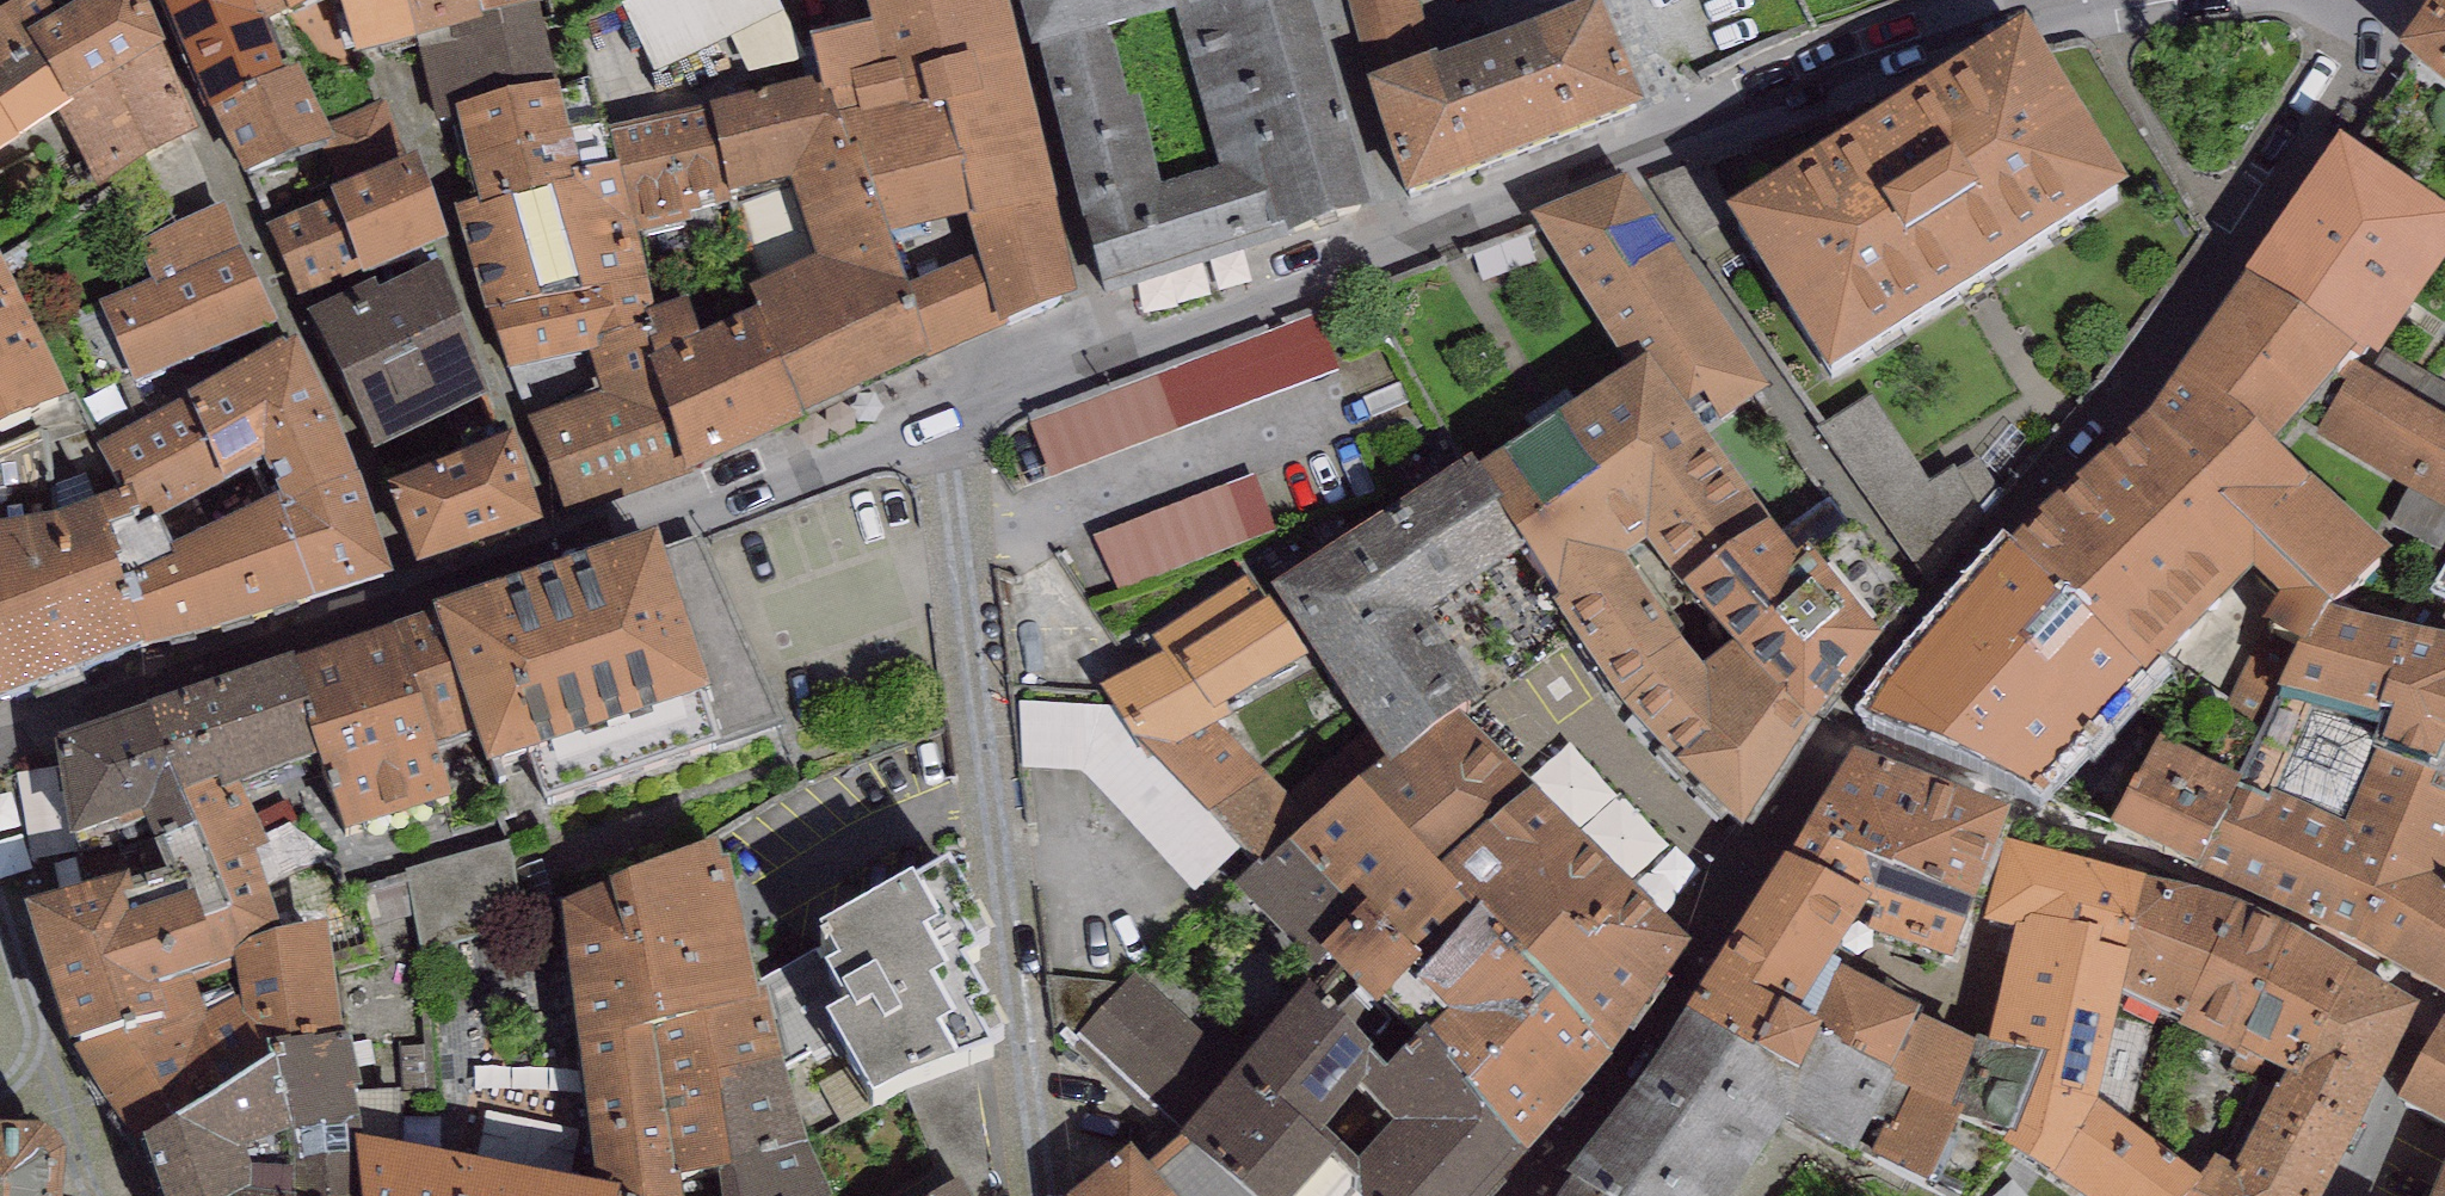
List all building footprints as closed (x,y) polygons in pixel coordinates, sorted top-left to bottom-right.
[(0,14),(0,157),(62,117),(71,110),(67,106),(31,37),(59,21),(47,0),(20,0),(0,14)] [(31,37),(67,106),(163,53),(166,51),(144,0),(96,0),(59,21),(31,37)] [(211,117),(247,99),(244,95),(284,78),(265,29),(250,0),(162,0),(211,117)] [(265,29),(309,10),(338,0),(250,0),(265,29)] [(425,42),(414,0),(338,0),(309,10),(325,63),(354,55),(355,61),(417,45),(425,42)] [(425,42),(483,27),(481,20),(476,0),(414,0),(425,42)] [(481,20),(541,7),(540,0),(476,0),(481,20)] [(623,4),(656,74),(730,39),(783,14),(777,0),(632,0),(623,4)] [(873,29),(811,43),(821,83),(825,100),(831,99),(853,153),(861,152),(891,243),(972,220),(982,255),(906,287),(928,363),(1001,332),(1080,301),(1005,0),(865,0),(873,29)] [(1034,55),(1039,54),(1108,34),(1172,16),(1221,185),(1165,201),(1079,225),(1101,302),(1119,297),(1373,225),(1309,0),(1018,0),(1034,55)] [(1377,85),(1440,62),(1420,0),(1350,0),(1377,85)] [(2396,53),(2444,94),(2444,0),(2437,0),(2396,53)] [(1377,85),(1368,88),(1408,200),(1644,115),(1604,4),(1440,62),(1377,85)] [(559,87),(541,7),(481,20),(483,27),(425,42),(417,45),(435,126),(460,120),(458,113),(559,87)] [(807,58),(783,14),(730,39),(750,75),(807,58)] [(2025,33),(1726,220),(1829,384),(2128,198),(2025,33)] [(1108,34),(1039,54),(1079,225),(1165,201),(1140,101),(1129,105),(1108,34)] [(197,134),(163,53),(67,106),(71,110),(62,117),(100,193),(197,134)] [(300,71),(284,78),(244,95),(247,99),(211,117),(243,181),(334,147),(300,71)] [(821,83),(711,110),(731,201),(789,186),(818,265),(749,294),(761,316),(807,426),(928,363),(906,287),(891,243),(861,152),(853,153),(831,99),(825,100),(821,83)] [(559,87),(458,113),(460,120),(481,204),(483,209),(575,186),(573,179),(581,176),(617,167),(608,132),(606,123),(571,132),(559,87)] [(711,110),(668,119),(690,217),(732,208),(731,201),(711,110)] [(668,119),(608,132),(617,167),(636,238),(692,226),(690,217),(668,119)] [(2339,145),(2246,283),(2367,363),(2378,371),(2444,272),(2444,215),(2339,145)] [(419,163),(329,197),(332,204),(364,282),(451,247),(419,163)] [(456,211),(485,318),(647,286),(636,238),(617,167),(581,176),(573,179),(575,186),(483,209),(481,204),(456,211)] [(1627,180),(1530,219),(1629,376),(1647,364),(1707,439),(1770,393),(1627,180)] [(364,282),(332,204),(269,230),(302,308),(364,282)] [(226,208),(137,247),(153,284),(101,306),(137,388),(278,327),(226,208)] [(66,405),(0,262),(0,436),(66,405)] [(376,286),(310,316),(373,455),(493,400),(438,267),(380,293),(376,286)] [(2367,363),(2246,283),(2183,379),(2275,453),(2339,382),(2346,386),(2367,363)] [(647,286),(485,318),(510,375),(587,357),(599,354),(596,343),(644,330),(655,325),(652,316),(647,286)] [(687,302),(652,316),(655,325),(644,330),(659,364),(646,369),(691,475),(807,426),(761,316),(703,341),(687,302)] [(1318,316),(1028,421),(1049,479),(1339,374),(1318,316)] [(644,330),(596,343),(599,354),(587,357),(603,398),(527,425),(571,530),(691,475),(646,369),(659,364),(644,330)] [(100,452),(140,514),(159,505),(165,519),(265,469),(280,503),(312,608),(394,583),(360,482),(298,346),(286,350),(284,347),(100,452)] [(1629,376),(1479,473),(1503,509),(1497,513),(1526,555),(1562,605),(1645,553),(1815,739),(1882,651),(1767,535),(1707,439),(1647,364),(1629,376)] [(2132,440),(2011,553),(2151,679),(2251,577),(2277,601),(2331,610),(2391,559),(2275,453),(2183,379),(2132,440)] [(55,522),(46,433),(0,453),(0,704),(144,653),(123,587),(99,510),(55,522)] [(514,447),(387,493),(417,575),(543,529),(514,447)] [(1503,509),(1479,473),(1471,461),(1273,597),(1391,768),(1461,721),(1484,705),(1427,623),(1526,555),(1497,513),(1503,509)] [(1254,476),(1096,539),(1118,593),(1275,531),(1254,476)] [(312,608),(280,503),(171,555),(175,565),(123,587),(144,653),(312,608)] [(711,703),(658,544),(434,619),(478,750),(487,776),(501,772),(711,703)] [(1645,553),(1562,605),(1554,610),(1610,698),(1744,839),(1815,739),(1645,553)] [(2039,801),(2151,679),(2011,553),(1866,722),(2039,801)] [(1308,662),(1246,579),(1153,639),(1160,654),(1100,690),(1111,706),(1153,764),(1221,727),(1235,720),(1226,708),(1308,662)] [(2331,610),(2277,601),(2220,713),(2261,728),(2240,785),(2157,747),(2110,832),(2193,876),(2355,946),(2430,992),(2444,954),(2444,649),(2331,610)] [(434,619),(294,666),(310,715),(306,716),(322,766),(347,840),(445,807),(455,835),(516,815),(501,772),(487,776),(478,750),(434,619)] [(226,690),(151,716),(196,837),(217,876),(256,861),(271,855),(245,797),(265,790),(322,766),(306,716),(310,715),(294,666),(226,690)] [(1019,704),(1023,770),(1086,773),(1193,905),(1246,848),(1213,812),(1207,820),(1153,764),(1111,706),(1019,704)] [(151,716),(55,751),(82,899),(128,885),(131,892),(172,877),(161,849),(196,837),(151,716)] [(1693,952),(1461,721),(1391,768),(1359,790),(1485,921),(1619,1058),(1693,952)] [(1246,848),(1267,871),(1315,824),(1221,727),(1153,764),(1207,820),(1213,812),(1246,848)] [(1850,760),(1807,839),(1973,911),(2012,820),(1850,760)] [(1267,871),(1240,896),(1308,968),(1298,978),(1311,991),(1354,1037),(1417,977),(1422,982),(1485,921),(1359,790),(1315,824),(1267,871)] [(82,899),(27,916),(68,1057),(74,1055),(162,1031),(150,1001),(237,971),(233,953),(283,940),(256,861),(217,876),(196,837),(161,849),(172,877),(131,892),(128,885),(82,899)] [(1953,967),(1973,911),(1807,839),(1787,868),(1871,910),(1858,932),(1953,967)] [(595,1195),(684,1195),(682,1187),(717,1179),(734,1176),(720,1086),(782,1070),(766,998),(759,999),(756,984),(730,866),(723,868),(720,846),(561,910),(595,1195)] [(2151,884),(2007,848),(1988,928),(2014,934),(2026,938),(2030,922),(2098,938),(2094,952),(2132,962),(2151,884)] [(501,855),(395,881),(415,965),(522,940),(501,855)] [(1871,910),(1787,868),(1687,1022),(1797,1089),(1825,1047),(1813,1033),(1843,978),(1833,973),(1858,932),(1871,910)] [(824,948),(756,984),(759,999),(766,998),(782,1070),(804,1143),(907,1094),(959,1075),(994,1060),(971,1020),(986,1011),(964,970),(981,963),(976,955),(991,946),(949,871),(915,892),(912,888),(818,940),(824,948)] [(2151,884),(2132,962),(2123,996),(2185,1023),(2234,910),(2151,884)] [(2234,910),(2185,1023),(2180,1035),(2237,1060),(2291,935),(2234,910)] [(1619,1058),(1485,921),(1422,982),(1416,991),(1448,1025),(1431,1040),(1529,1163),(1619,1058)] [(2098,938),(2030,922),(2026,938),(2014,934),(1987,1044),(1977,1042),(1974,1049),(1978,1051),(1954,1116),(1964,1120),(1962,1125),(2012,1142),(2004,1155),(2052,1187),(2099,1110),(2123,996),(2132,962),(2094,952),(2098,938)] [(162,1031),(74,1055),(138,1154),(283,1069),(281,1051),(343,1044),(328,928),(283,940),(233,953),(237,971),(150,1001),(162,1031)] [(2356,980),(2291,935),(2237,1060),(2233,1071),(2250,1081),(2259,1064),(2286,1079),(2300,1086),(2356,980)] [(2430,992),(2438,995),(2444,1000),(2444,954),(2430,992)] [(1231,1067),(1135,976),(1076,1039),(1171,1130),(1231,1067)] [(1417,977),(1354,1037),(1311,991),(1181,1144),(1240,1195),(1497,1195),(1529,1163),(1431,1040),(1448,1025),(1416,991),(1422,982),(1417,977)] [(1922,1020),(1843,978),(1813,1033),(1825,1047),(1894,1093),(1872,1126),(1884,1133),(1871,1160),(1930,1191),(1962,1125),(1964,1120),(1954,1116),(1978,1051),(1974,1049),(1920,1024),(1922,1020)] [(2356,980),(2300,1086),(2286,1079),(2238,1171),(2211,1157),(2197,1183),(2190,1195),(2327,1195),(2422,1014),(2356,980)] [(1894,1093),(1825,1047),(1797,1089),(1687,1022),(1567,1189),(1574,1193),(1578,1195),(1742,1195),(1788,1127),(1846,1166),(1872,1126),(1894,1093)] [(2438,1032),(2398,1109),(2444,1133),(2444,1036),(2438,1032)] [(138,1154),(153,1195),(362,1195),(356,1150),(351,1132),(360,1128),(355,1097),(364,1096),(353,1043),(343,1044),(281,1051),(283,1069),(138,1154)] [(720,1086),(734,1176),(717,1179),(720,1195),(827,1195),(806,1152),(804,1143),(782,1070),(720,1086)] [(2099,1110),(2052,1187),(2064,1195),(2190,1195),(2197,1183),(2099,1110)] [(0,1138),(0,1195),(63,1195),(66,1160),(41,1139),(0,1138)] [(1181,1144),(1149,1172),(1131,1151),(1076,1195),(1240,1195),(1181,1144)] [(356,1150),(362,1195),(590,1195),(424,1163),(356,1150)] [(943,1195),(965,1195),(960,1186),(943,1195)]
